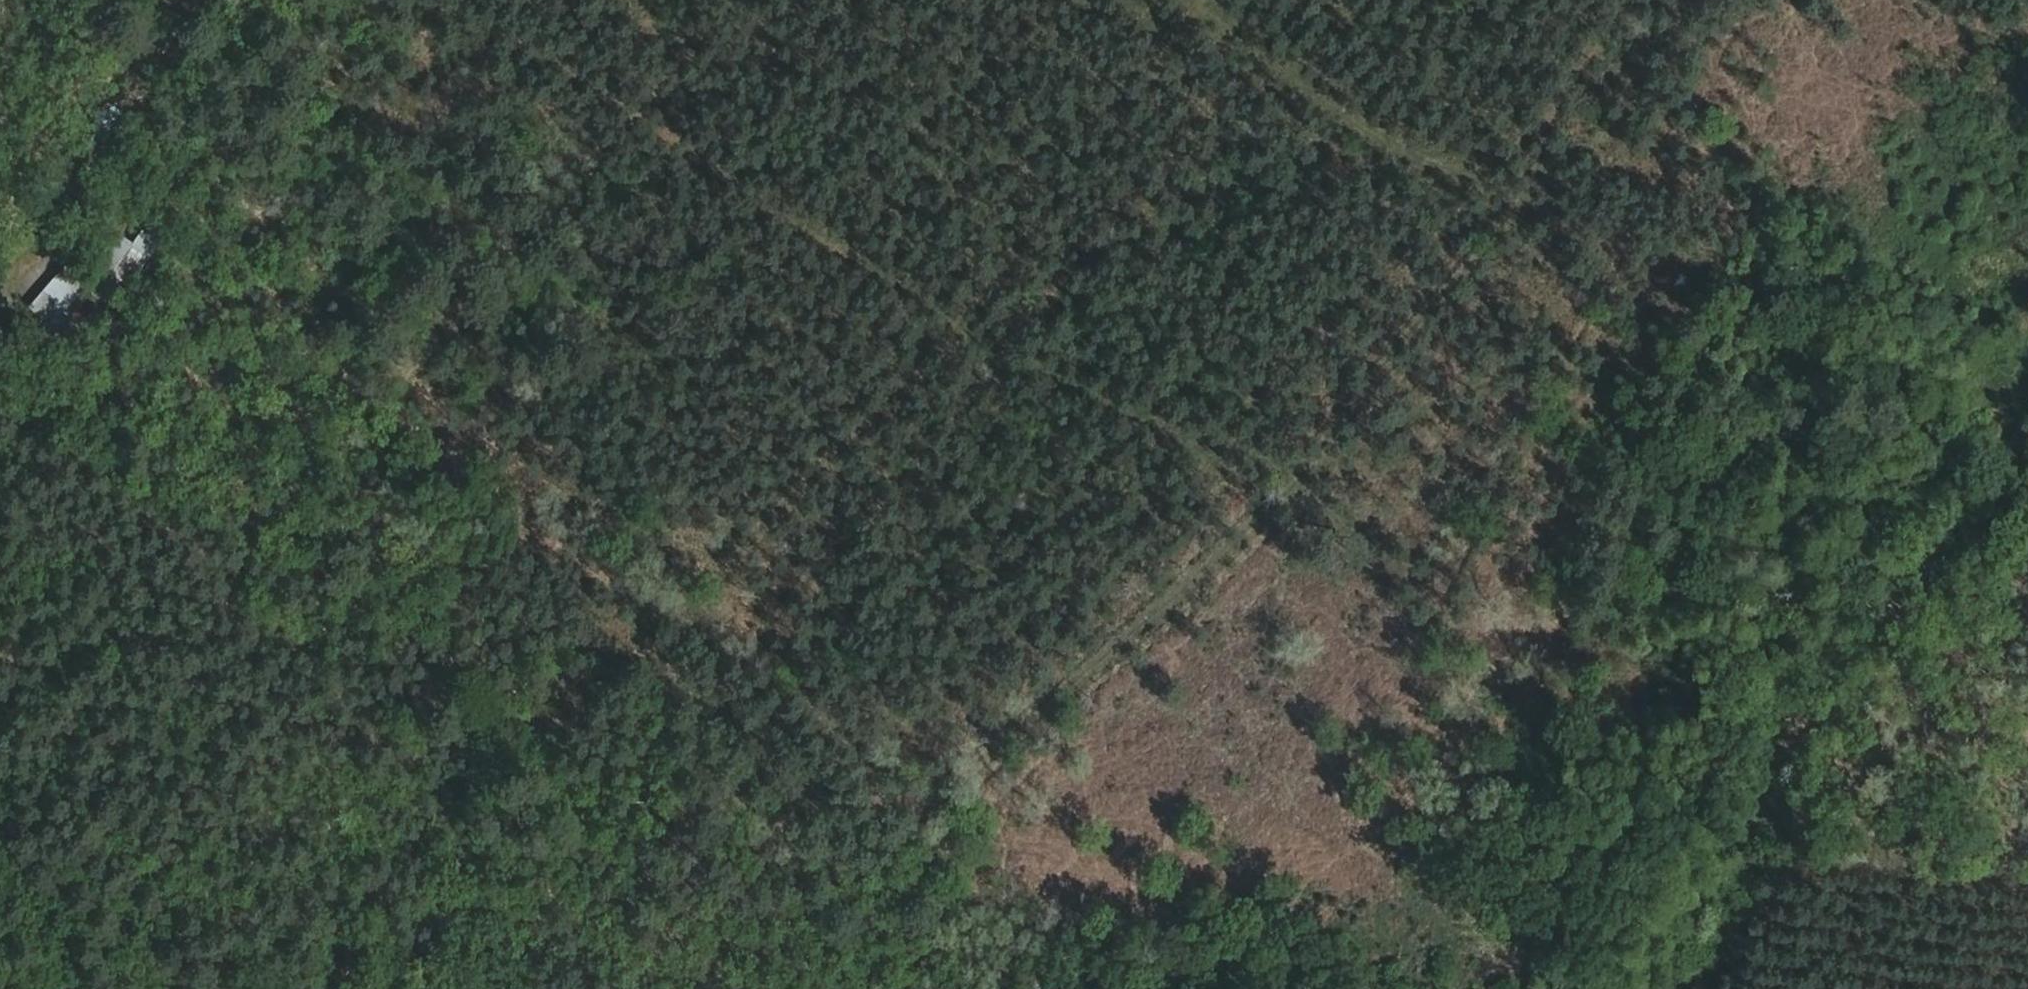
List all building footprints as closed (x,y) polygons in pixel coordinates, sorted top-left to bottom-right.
[(137,241),(126,234),(109,258),(137,277),(163,238),(146,227),(137,241)] [(60,323),(89,289),(65,268),(35,301),(60,323)]
